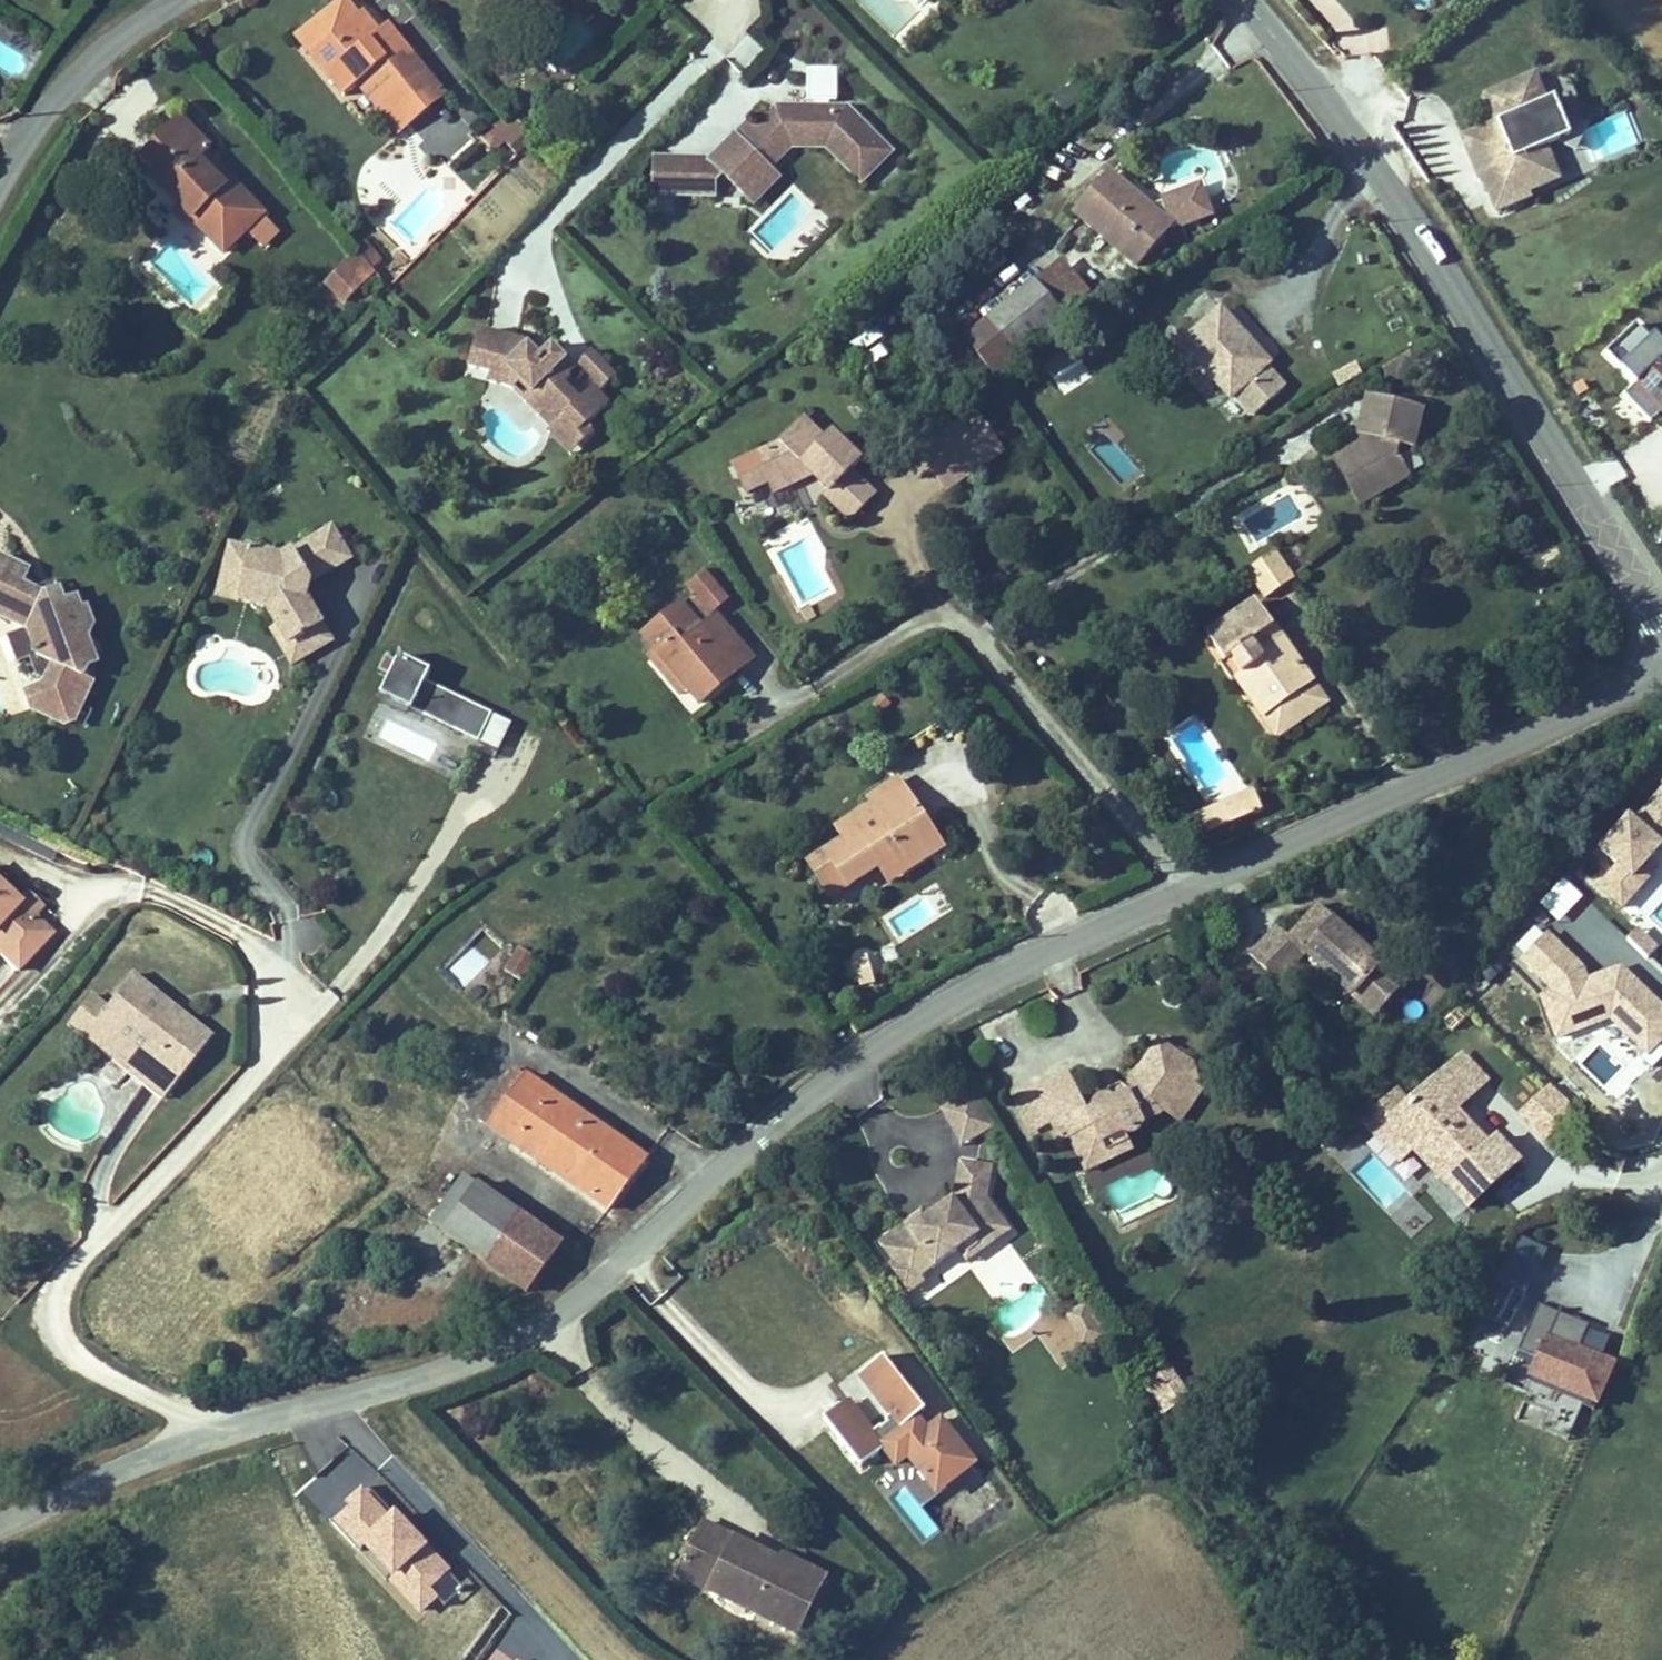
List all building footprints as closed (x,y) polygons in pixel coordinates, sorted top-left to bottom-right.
[(549,26),(587,3),(585,0),(532,0),(549,26)] [(731,56),(740,70),(763,56),(746,28),(763,17),(753,0),(738,0),(731,4),(736,13),(706,31),(711,38),(692,50),(705,71),(731,56)] [(976,9),(985,0),(966,0),(976,9)] [(327,75),(376,30),(360,12),(310,57),(327,75)] [(397,53),(376,30),(327,75),(365,117),(379,106),(388,99),(411,123),(448,90),(417,56),(407,64),(397,53)] [(406,44),(397,53),(407,64),(417,56),(406,44)] [(1556,146),(1537,119),(1557,105),(1546,89),(1534,71),(1526,77),(1510,53),(1466,82),(1483,106),(1451,127),(1476,164),(1486,157),(1493,168),(1486,172),(1499,191),(1531,170),(1528,165),(1556,146)] [(692,58),(663,87),(678,101),(707,73),(692,58)] [(805,100),(836,101),(838,67),(806,65),(805,100)] [(388,99),(379,106),(401,134),(411,123),(388,99)] [(1582,128),(1596,160),(1641,142),(1627,109),(1582,128)] [(736,151),(762,178),(776,165),(790,170),(794,159),(809,162),(822,178),(856,212),(887,183),(829,123),(774,121),(751,145),(745,141),(736,151)] [(776,165),(762,178),(773,189),(790,170),(776,165)] [(1138,217),(1146,208),(1119,185),(1086,229),(1145,275),(1171,242),(1138,217)] [(215,193),(185,225),(245,284),(267,262),(282,277),(298,260),(249,212),(244,218),(215,193)] [(1178,234),(1146,208),(1138,217),(1171,242),(1178,234)] [(321,284),(345,306),(388,261),(364,239),(321,284)] [(1070,285),(995,343),(1024,381),(1099,323),(1070,285)] [(1623,392),(1651,421),(1660,412),(1661,414),(1661,342),(1638,317),(1601,351),(1632,383),(1623,392)] [(1213,350),(1237,332),(1229,321),(1204,340),(1213,350)] [(1187,353),(1236,411),(1240,407),(1258,428),(1288,405),(1272,384),(1275,379),(1237,332),(1213,350),(1204,340),(1187,353)] [(601,386),(615,373),(590,348),(576,362),(601,386)] [(612,434),(599,422),(593,428),(577,414),(580,409),(570,399),(576,393),(565,382),(555,391),(541,374),(490,360),(481,394),(500,401),(498,410),(523,419),(529,413),(540,425),(551,437),(556,435),(579,458),(585,454),(599,466),(619,443),(612,434)] [(1062,371),(1046,379),(1055,396),(1071,388),(1062,371)] [(605,414),(599,422),(612,434),(628,417),(601,390),(592,399),(605,414)] [(570,399),(580,409),(587,402),(576,393),(570,399)] [(1357,491),(1368,513),(1404,494),(1391,470),(1394,459),(1410,463),(1418,426),(1366,414),(1357,449),(1365,454),(1364,469),(1353,467),(1339,474),(1351,495),(1357,491)] [(551,437),(540,425),(531,434),(566,469),(559,478),(581,498),(605,476),(599,466),(585,454),(579,458),(556,435),(551,437)] [(982,473),(990,485),(1015,466),(988,428),(952,454),(973,480),(982,473)] [(809,482),(822,493),(833,503),(828,513),(847,536),(876,518),(854,490),(864,479),(841,453),(832,459),(813,437),(790,458),(765,470),(784,496),(809,482)] [(1365,454),(1357,449),(1353,467),(1364,469),(1365,454)] [(952,454),(936,465),(965,504),(990,485),(982,473),(973,480),(952,454)] [(1352,522),(1368,513),(1357,491),(1351,495),(1339,474),(1328,481),(1352,522)] [(788,508),(822,493),(809,482),(784,496),(788,508)] [(252,578),(244,610),(266,615),(264,623),(281,627),(279,637),(290,639),(301,660),(306,657),(315,673),(344,657),(328,630),(321,633),(318,627),(322,616),(329,615),(371,591),(353,561),(302,590),(252,578)] [(1267,608),(1295,590),(1291,584),(1275,561),(1245,579),(1267,608)] [(59,603),(22,589),(1,645),(53,664),(60,691),(77,697),(67,722),(48,728),(52,740),(89,754),(104,752),(119,711),(109,706),(113,697),(122,695),(114,669),(118,657),(112,638),(107,640),(107,636),(106,633),(103,630),(101,629),(99,629),(96,629),(94,631),(91,634),(87,622),(72,627),(53,620),(59,603)] [(734,623),(711,599),(698,609),(704,615),(723,633),(734,623)] [(266,615),(244,610),(240,628),(279,637),(281,627),(264,623),(266,615)] [(69,618),(72,627),(87,622),(85,613),(69,618)] [(328,630),(329,615),(322,616),(318,627),(321,633),(328,630)] [(723,633),(704,615),(687,630),(715,657),(730,642),(723,633)] [(1209,649),(1229,677),(1236,673),(1249,687),(1239,693),(1262,728),(1312,695),(1288,659),(1273,668),(1258,650),(1275,639),(1260,617),(1209,649)] [(816,626),(807,632),(813,641),(822,635),(816,626)] [(697,714),(711,729),(729,713),(719,707),(756,672),(730,642),(715,657),(687,630),(651,660),(664,673),(654,684),(669,700),(678,692),(697,714)] [(1288,659),(1275,639),(1258,650),(1273,668),(1288,659)] [(424,684),(431,666),(395,653),(378,700),(502,745),(512,716),(424,684)] [(53,664),(31,671),(39,697),(52,693),(58,712),(45,716),(48,728),(67,722),(77,697),(60,691),(53,664)] [(1236,673),(1229,677),(1219,682),(1232,699),(1239,693),(1249,687),(1236,673)] [(689,722),(697,714),(678,692),(669,700),(689,722)] [(1312,695),(1262,728),(1276,749),(1325,715),(1312,695)] [(1660,866),(1653,860),(1661,849),(1661,769),(1661,768),(1576,877),(1623,913),(1660,866)] [(872,858),(859,864),(822,891),(846,924),(883,898),(870,880),(881,873),(892,891),(897,897),(917,882),(909,872),(928,855),(915,842),(927,833),(907,803),(880,821),(886,826),(863,843),(872,858)] [(1255,808),(1232,816),(1240,838),(1263,829),(1255,808)] [(1240,838),(1232,816),(1190,831),(1199,854),(1240,838)] [(952,873),(927,833),(915,842),(928,855),(909,872),(917,882),(897,897),(905,907),(952,873)] [(850,852),(859,864),(872,858),(863,843),(850,852)] [(870,880),(883,898),(892,891),(881,873),(870,880)] [(15,970),(11,974),(36,998),(70,961),(50,942),(45,947),(33,936),(37,932),(0,897),(0,956),(15,970)] [(1377,960),(1316,900),(1287,929),(1275,918),(1248,946),(1276,974),(1303,947),(1347,990),(1377,960)] [(58,933),(46,922),(37,932),(33,936),(45,947),(50,942),(58,933)] [(1639,926),(1627,938),(1646,958),(1658,946),(1639,926)] [(517,946),(504,972),(523,981),(536,955),(517,946)] [(1367,1010),(1397,980),(1377,960),(1347,990),(1367,1010)] [(182,1041),(145,1009),(117,1041),(102,1058),(178,1124),(221,1075),(189,1048),(186,1052),(179,1046),(182,1041)] [(117,1041),(103,1028),(78,1056),(169,1135),(178,1124),(102,1058),(117,1041)] [(1065,1066),(1008,1093),(1023,1124),(1046,1114),(1056,1136),(1065,1132),(1069,1142),(1094,1131),(1097,1137),(1119,1127),(1121,1128),(1123,1130),(1125,1131),(1130,1131),(1132,1131),(1135,1129),(1138,1126),(1138,1124),(1139,1118),(1158,1109),(1160,1106),(1162,1102),(1179,1095),(1192,1077),(1190,1063),(1156,1039),(1122,1086),(1123,1090),(1110,1096),(1106,1093),(1103,1092),(1100,1092),(1097,1092),(1093,1094),(1091,1097),(1089,1100),(1088,1102),(1088,1105),(1084,1108),(1065,1066)] [(189,1048),(182,1041),(179,1046),(186,1052),(189,1048)] [(1441,1061),(1387,1109),(1467,1199),(1515,1155),(1495,1132),(1488,1138),(1452,1097),(1464,1087),(1441,1061)] [(499,1066),(461,1119),(595,1212),(634,1161),(499,1066)] [(1160,1106),(1176,1118),(1201,1083),(1192,1077),(1179,1095),(1162,1102),(1160,1106)] [(1123,1090),(1122,1086),(1119,1079),(1105,1086),(1110,1096),(1123,1090)] [(1549,1084),(1520,1109),(1541,1135),(1571,1110),(1549,1084)] [(939,1108),(961,1145),(995,1125),(973,1088),(939,1108)] [(1069,1142),(1080,1166),(1128,1144),(1121,1128),(1119,1127),(1097,1137),(1094,1131),(1069,1142)] [(957,1254),(979,1240),(986,1241),(999,1232),(1001,1225),(1002,1225),(987,1203),(993,1172),(961,1165),(953,1202),(925,1221),(910,1232),(906,1226),(878,1245),(891,1265),(887,1267),(897,1281),(912,1271),(918,1280),(919,1280),(957,1254)] [(425,1224),(486,1265),(520,1220),(459,1176),(425,1224)] [(910,1232),(925,1221),(922,1215),(906,1226),(910,1232)] [(520,1220),(486,1265),(521,1289),(555,1245),(520,1220)] [(965,1267),(1010,1237),(1002,1225),(1001,1225),(999,1232),(986,1241),(979,1240),(957,1254),(965,1267)] [(1629,1281),(1600,1270),(1594,1285),(1623,1296),(1629,1281)] [(923,1285),(919,1280),(918,1280),(912,1271),(897,1281),(907,1296),(923,1285)] [(1480,1296),(1487,1298),(1482,1310),(1499,1316),(1503,1305),(1515,1309),(1522,1286),(1488,1274),(1480,1296)] [(1090,1303),(1064,1311),(1075,1348),(1101,1340),(1090,1303)] [(1058,1362),(1081,1350),(1064,1316),(1040,1328),(1058,1362)] [(1535,1370),(1597,1397),(1613,1358),(1574,1342),(1579,1330),(1557,1320),(1535,1370)] [(921,1416),(881,1361),(856,1379),(886,1421),(881,1425),(883,1428),(876,1433),(875,1432),(867,1438),(868,1439),(862,1443),(837,1408),(819,1422),(855,1471),(879,1454),(891,1469),(902,1461),(922,1487),(941,1473),(950,1484),(969,1471),(937,1427),(922,1437),(912,1423),(921,1416)] [(1174,1364),(1143,1376),(1159,1414),(1189,1401),(1174,1364)] [(862,1443),(868,1439),(867,1438),(842,1404),(837,1408),(862,1443)] [(364,1483),(327,1520),(424,1618),(461,1582),(364,1483)] [(695,1518),(667,1570),(699,1587),(702,1582),(746,1606),(744,1610),(786,1632),(816,1575),(774,1554),(769,1563),(759,1558),(762,1553),(695,1518)]
